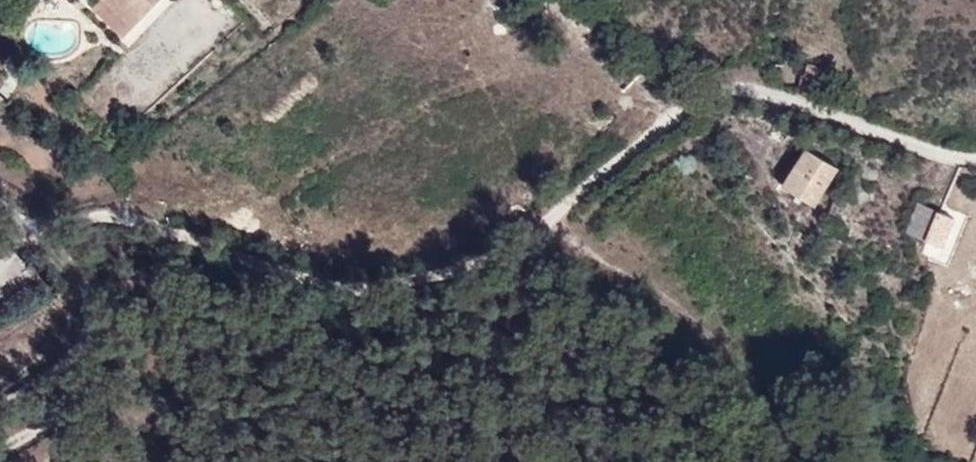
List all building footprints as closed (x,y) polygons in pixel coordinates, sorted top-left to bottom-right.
[(121,31),(154,0),(94,0),(121,31)] [(794,183),(788,175),(784,161),(784,152),(786,141),(789,134),(765,183),(797,198),(801,190),(798,189),(794,183)] [(801,190),(821,150),(789,134),(786,141),(784,152),(784,161),(788,175),(794,183),(798,189),(801,190)] [(915,225),(929,191),(910,181),(893,213),(915,225)] [(930,232),(947,200),(929,191),(915,225),(930,232)]
